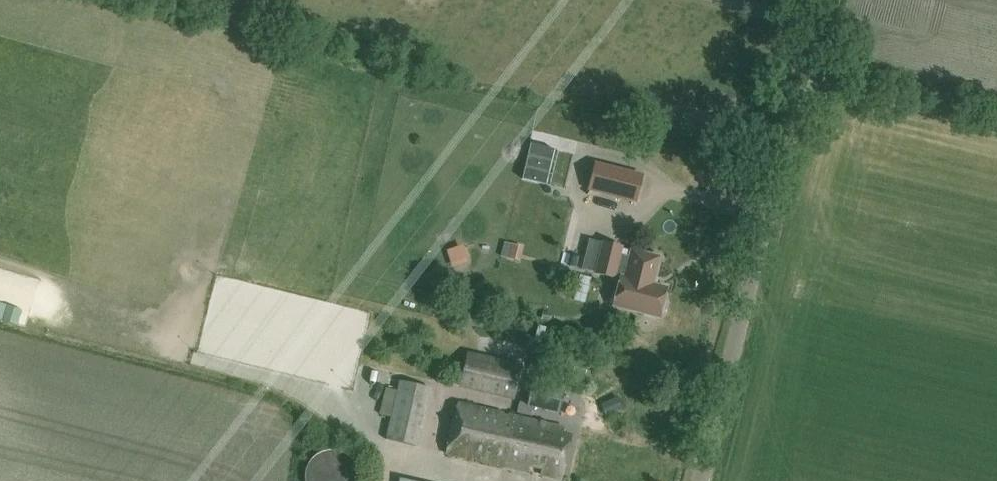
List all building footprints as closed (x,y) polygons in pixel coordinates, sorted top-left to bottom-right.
[(588,189),(635,201),(641,175),(595,163),(588,189)] [(589,239),(582,269),(596,273),(603,242),(589,239)] [(623,247),(603,242),(596,273),(620,279),(613,306),(659,318),(661,313),(663,314),(666,301),(664,301),(667,287),(653,284),(660,256),(630,249),(628,256),(621,254),(623,247)] [(364,379),(362,306),(250,309),(250,300),(236,300),(237,335),(227,335),(227,347),(212,347),(212,356),(281,354),(281,362),(319,361),(320,374),(333,374),(333,380),(364,379)] [(521,365),(485,357),(478,390),(513,398),(521,365)] [(432,388),(399,380),(386,439),(419,447),(423,429),(420,429),(429,391),(431,392),(432,388)] [(556,415),(562,389),(529,382),(524,409),(556,415)] [(458,403),(446,453),(562,479),(572,436),(562,434),(564,428),(458,403)] [(360,478),(360,474),(359,469),(357,464),(354,460),(351,457),(347,454),(343,451),(338,450),(334,449),(329,449),(324,450),(320,452),(316,455),(312,458),(309,462),(307,466),(305,470),(304,475),(305,480),(359,480),(360,478)]
